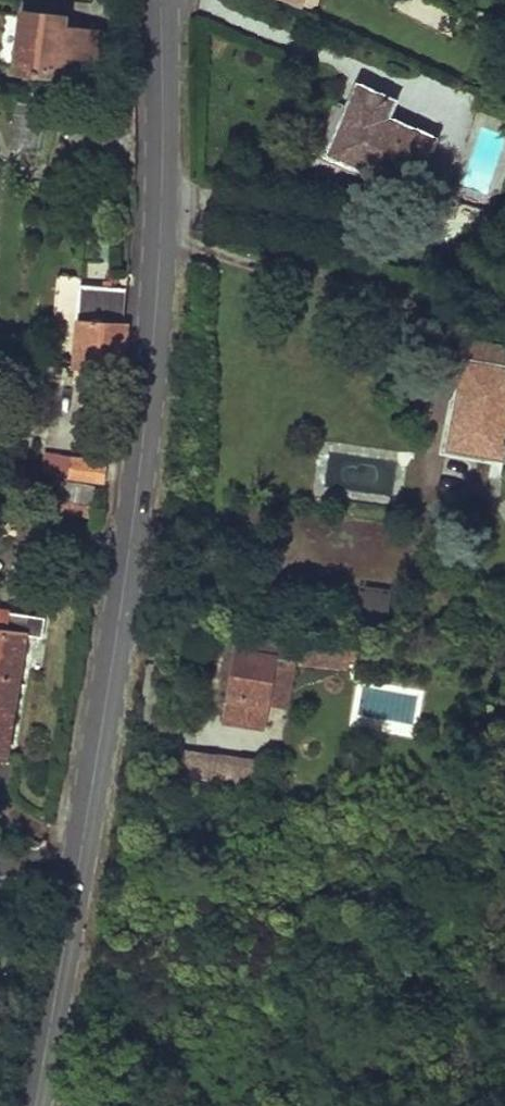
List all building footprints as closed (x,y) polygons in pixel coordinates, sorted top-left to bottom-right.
[(0,38),(0,65),(18,66),(23,13),(4,10),(0,38)] [(23,13),(18,66),(68,72),(70,62),(93,64),(96,31),(78,29),(61,27),(62,17),(23,13)] [(62,17),(61,27),(78,29),(79,19),(62,17)] [(354,107),(336,154),(400,179),(410,153),(422,158),(432,132),(381,112),(388,95),(355,82),(347,104),(354,107)] [(337,100),(319,148),(336,154),(354,107),(347,104),(337,100)] [(106,372),(124,376),(129,323),(126,323),(129,289),(83,284),(75,366),(82,368),(106,372)] [(451,448),(504,458),(504,367),(466,360),(451,448)] [(106,372),(82,368),(76,397),(101,402),(106,372)] [(74,455),(71,475),(103,481),(106,460),(74,455)] [(65,481),(61,507),(93,512),(98,487),(65,481)] [(389,613),(391,586),(359,583),(357,610),(389,613)] [(24,635),(43,639),(46,619),(0,611),(0,758),(6,759),(24,635)] [(300,644),(299,662),(346,665),(347,647),(300,644)] [(237,649),(226,697),(264,705),(275,656),(237,649)] [(261,755),(179,745),(176,766),(258,776),(261,755)]
